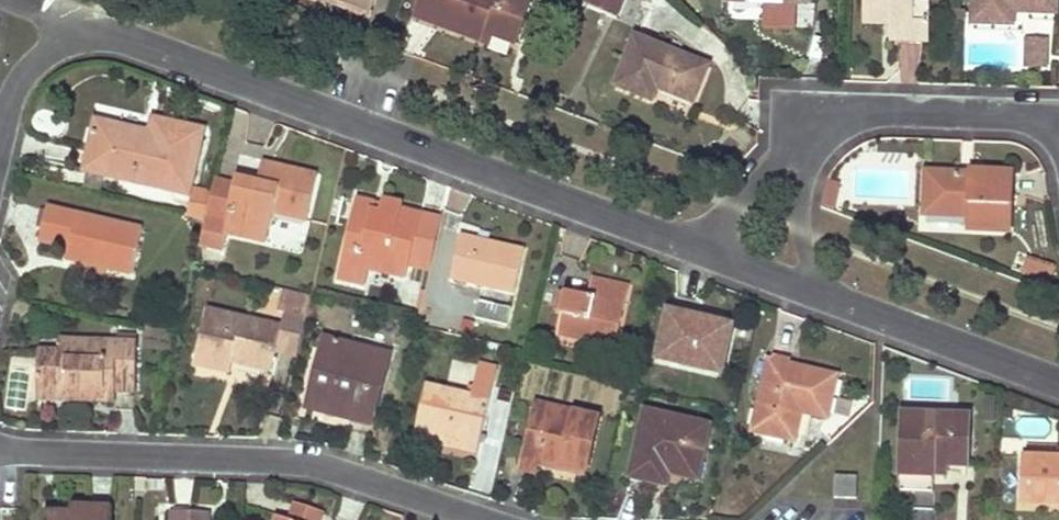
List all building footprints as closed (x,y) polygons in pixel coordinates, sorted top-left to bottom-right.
[(332,3),(370,17),(376,0),(333,0),(332,3)] [(432,12),(444,17),(440,25),(479,40),(483,31),(492,34),(515,43),(531,0),(422,0),(419,7),(432,12)] [(588,3),(616,15),(622,0),(589,0),(588,3)] [(929,20),(930,0),(864,0),(863,13),(891,14),(890,25),(890,41),(900,41),(923,42),(928,42),(929,20)] [(1020,10),(1020,12),(1056,14),(1057,0),(974,0),(973,23),(1013,24),(1014,9),(1020,9),(1020,10)] [(727,18),(759,19),(760,6),(727,5),(727,18)] [(432,12),(419,7),(416,16),(440,25),(444,17),(432,12)] [(891,14),(863,13),(863,24),(890,25),(891,14)] [(492,34),(483,31),(479,40),(488,43),(492,34)] [(666,86),(665,88),(664,89),(694,101),(708,66),(637,37),(617,85),(651,99),(658,83),(666,86)] [(1047,68),(1048,40),(1026,39),(1025,67),(1047,68)] [(156,121),(153,131),(151,141),(141,138),(142,133),(97,123),(91,152),(87,168),(86,171),(89,172),(104,175),(105,175),(189,194),(204,132),(156,121)] [(267,185),(272,164),(263,162),(258,183),(262,184),(267,185)] [(227,225),(216,222),(206,220),(205,221),(200,245),(222,250),(226,234),(266,243),(274,214),(306,221),(317,175),(272,164),(267,185),(262,184),(258,183),(237,178),(236,185),(228,220),(227,225)] [(971,175),(971,180),(958,179),(959,174),(924,173),(923,215),(969,218),(970,230),(1009,232),(1011,174),(971,171),(971,175)] [(86,186),(102,190),(105,175),(104,175),(89,172),(86,186)] [(845,186),(828,180),(826,183),(824,192),(823,194),(839,200),(845,186)] [(228,220),(236,185),(216,181),(209,216),(228,220)] [(201,220),(207,194),(193,191),(188,217),(201,220)] [(839,200),(823,194),(822,203),(822,208),(835,212),(839,200)] [(403,203),(394,201),(385,199),(384,205),(382,212),(378,211),(374,210),(376,203),(358,198),(338,279),(365,286),(369,271),(405,280),(409,263),(421,214),(421,213),(401,209),(403,203)] [(378,211),(382,212),(384,205),(376,203),(374,210),(378,211)] [(69,251),(68,255),(67,260),(81,263),(106,269),(133,275),(143,232),(46,210),(39,244),(69,251)] [(421,214),(409,263),(431,268),(442,219),(421,214)] [(514,294),(519,272),(524,249),(481,238),(461,233),(451,279),(514,294)] [(1051,282),(1053,275),(1056,267),(1028,259),(1023,274),(1051,282)] [(78,275),(104,281),(106,269),(81,263),(78,275)] [(566,293),(562,312),(557,334),(616,347),(629,287),(593,278),(588,296),(567,291),(566,293)] [(272,370),(274,360),(276,350),(299,356),(308,318),(313,295),(286,289),(281,312),(285,313),(282,328),(206,311),(194,364),(230,372),(234,356),(239,357),(238,362),(272,370)] [(560,291),(555,310),(562,312),(566,293),(560,291)] [(508,325),(510,317),(512,309),(480,300),(476,317),(508,325)] [(722,374),(728,350),(733,326),(721,323),(669,311),(658,360),(722,374)] [(472,334),(473,327),(475,321),(465,320),(462,332),(472,334)] [(390,356),(358,347),(326,338),(308,407),(372,424),(390,356)] [(38,399),(52,399),(66,399),(66,389),(116,390),(136,390),(137,343),(61,341),(61,353),(39,353),(38,399)] [(790,365),(791,362),(791,360),(774,356),(773,361),(769,359),(753,430),(795,440),(802,412),(827,417),(836,376),(790,365)] [(432,443),(432,441),(433,440),(441,441),(440,444),(479,453),(498,369),(479,364),(471,399),(426,388),(414,439),(432,443)] [(66,399),(115,401),(116,390),(66,389),(66,399)] [(561,469),(573,471),(586,474),(599,418),(534,403),(519,470),(537,474),(540,461),(562,466),(561,469)] [(970,406),(946,404),(945,416),(970,417),(970,406)] [(633,471),(655,476),(656,470),(670,473),(696,480),(708,427),(646,412),(633,471)] [(902,470),(918,470),(934,471),(935,459),(944,459),(944,465),(968,466),(970,417),(945,416),(903,414),(902,470)] [(1050,447),(1029,446),(1028,457),(1022,457),(1021,503),(1058,504),(1058,447),(1050,447)] [(631,478),(666,486),(670,473),(656,470),(655,476),(633,471),(631,478)] [(834,498),(857,498),(858,476),(835,475),(834,498)] [(323,513),(295,504),(290,519),(321,519),(323,513)] [(71,508),(46,507),(46,516),(71,517),(71,508)] [(112,509),(110,509),(93,509),(71,508),(71,517),(46,516),(46,519),(112,519),(112,509)]
